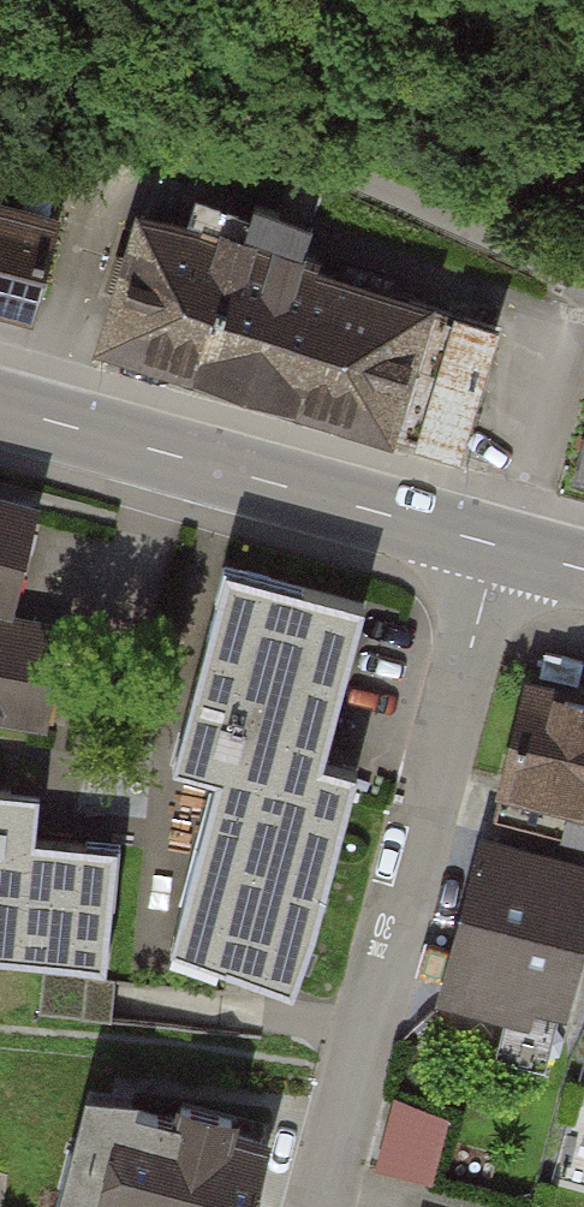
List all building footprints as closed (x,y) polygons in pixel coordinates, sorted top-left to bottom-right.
[(144,202),(103,335),(381,421),(423,288),(144,202)] [(32,320),(58,225),(0,209),(0,311),(32,320)] [(423,288),(381,421),(449,444),(492,310),(423,288)] [(47,733),(65,616),(1,607),(29,506),(0,498),(0,726),(47,733)] [(352,599),(221,566),(173,755),(218,766),(173,948),(294,978),(346,770),(312,761),(352,599)] [(583,852),(583,708),(516,687),(476,820),(583,852)] [(0,795),(0,963),(100,972),(110,857),(25,849),(30,798),(0,795)] [(581,1009),(583,999),(583,866),(493,839),(453,971),(581,1009)] [(75,1206),(251,1206),(272,1118),(234,1109),(238,1092),(178,1078),(175,1092),(86,1072),(56,1203),(75,1206)] [(385,1162),(433,1171),(444,1106),(396,1097),(385,1162)]
